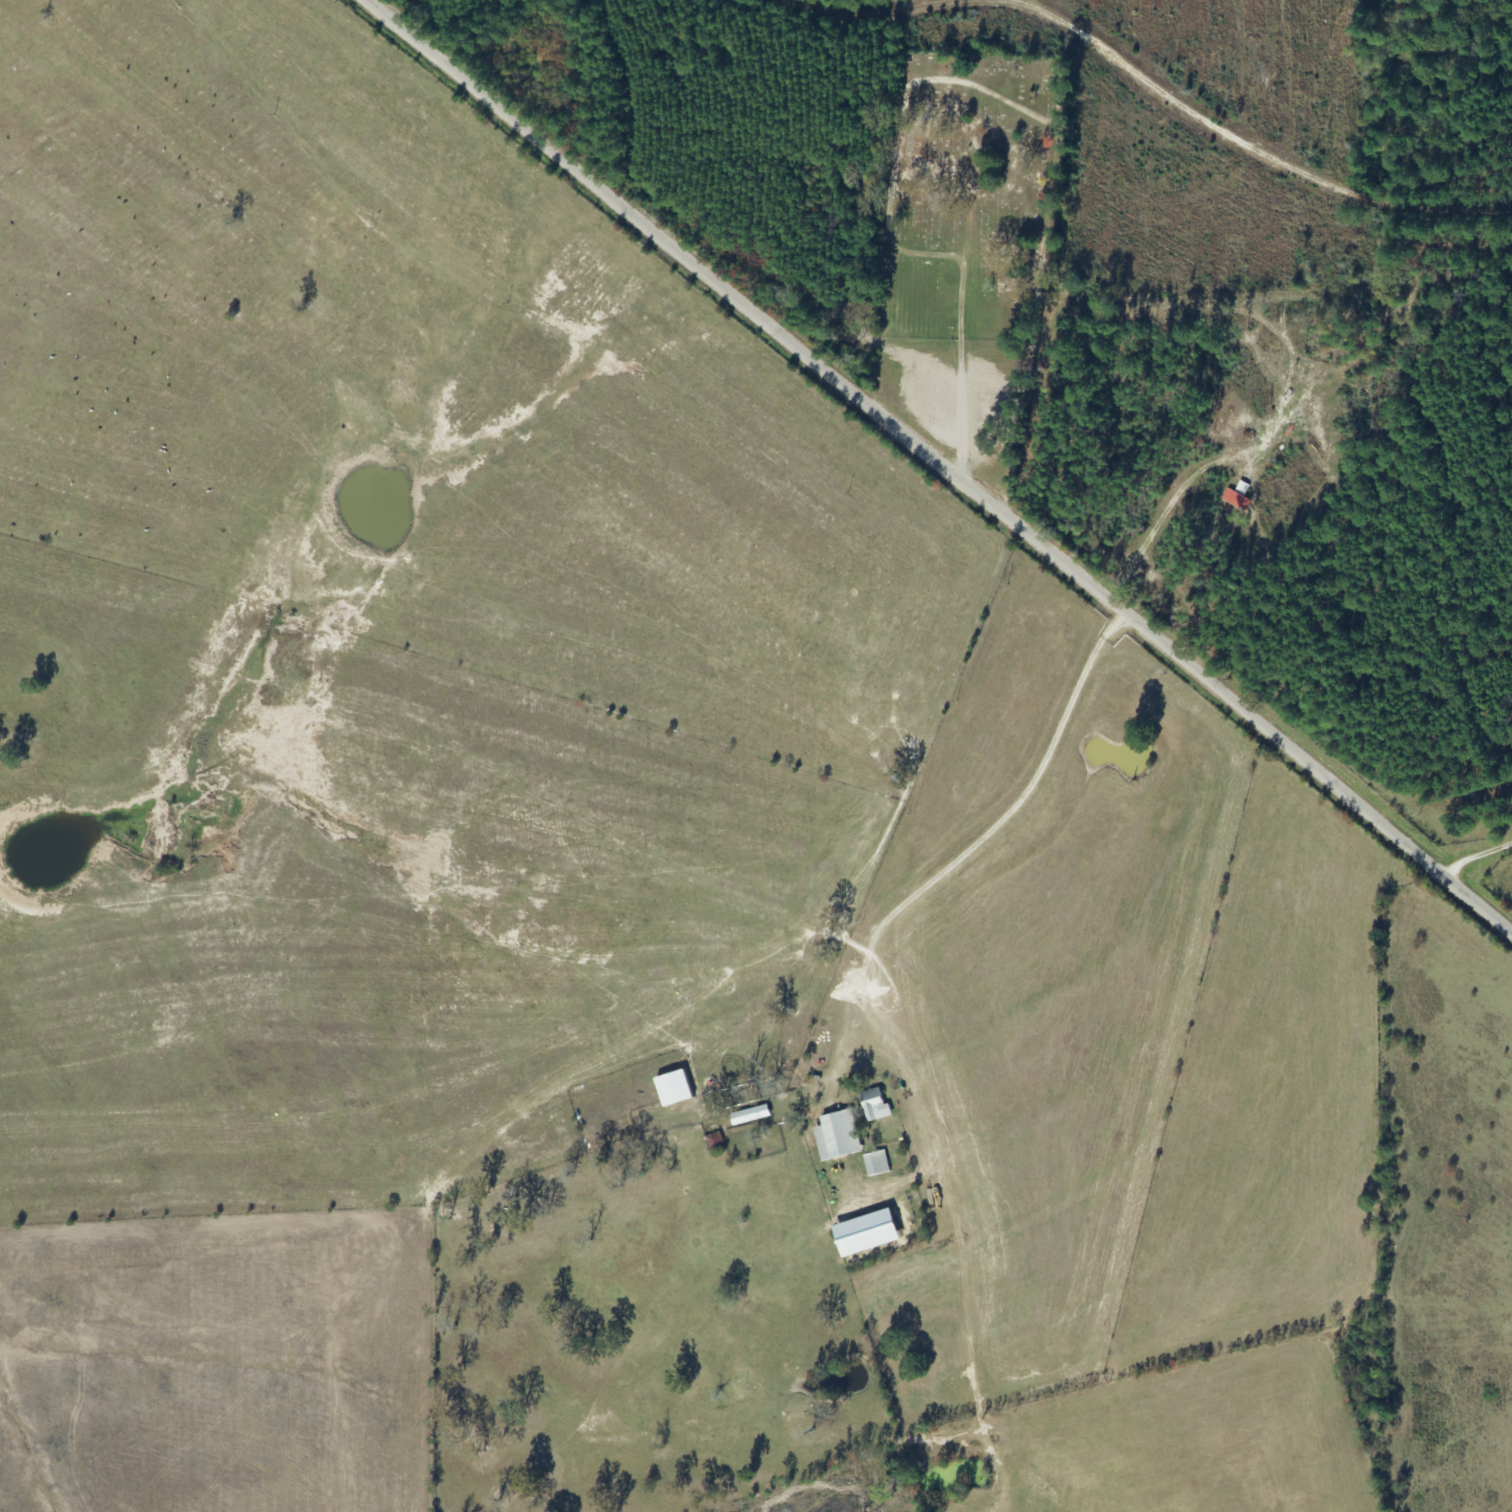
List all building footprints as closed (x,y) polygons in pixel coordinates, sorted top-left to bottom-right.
[(890,1104),(884,1105),(881,1089),(861,1092),(867,1122),(892,1117),(890,1104)] [(730,1115),(733,1127),(771,1116),(767,1105),(730,1115)] [(821,1161),(862,1153),(853,1110),(820,1117),(822,1127),(814,1128),(821,1161)] [(863,1156),(869,1178),(890,1172),(885,1151),(863,1156)] [(842,1258),(900,1241),(890,1209),(832,1227),(842,1258)]
